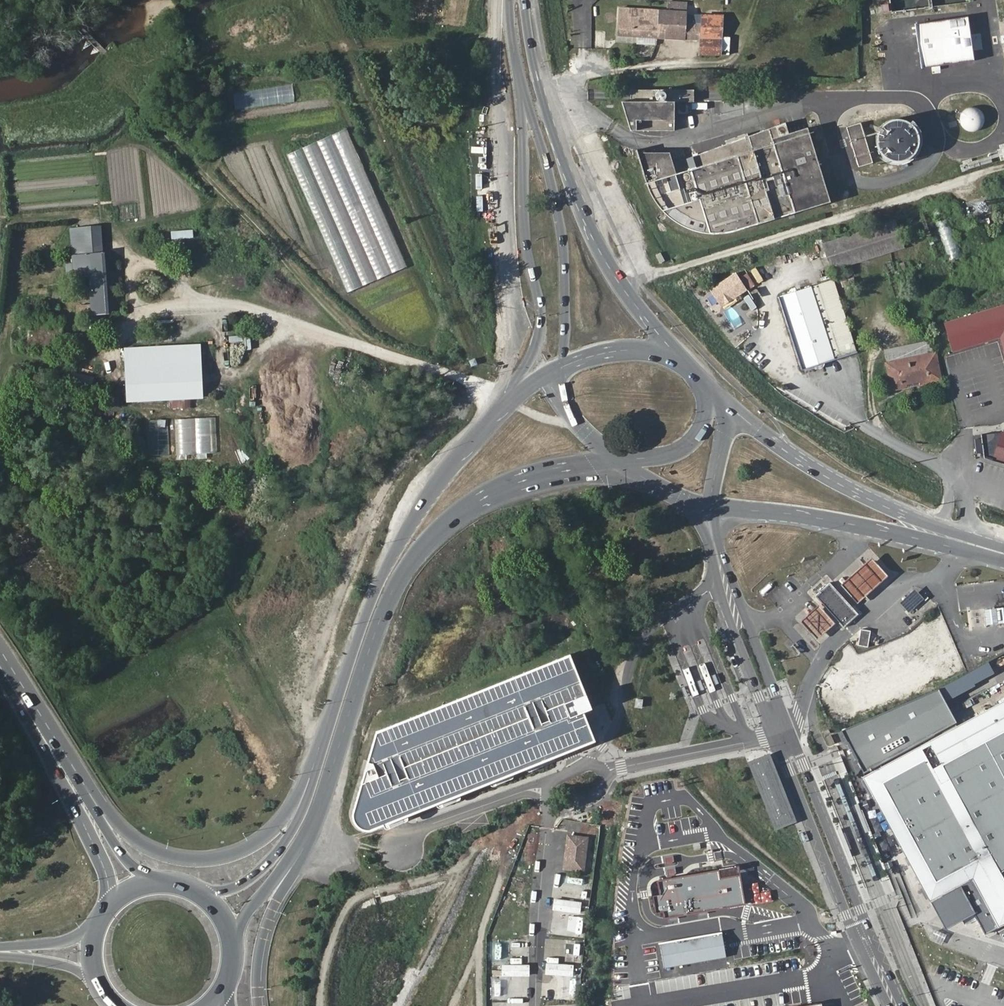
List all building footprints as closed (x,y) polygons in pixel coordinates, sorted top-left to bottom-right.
[(686,2),(668,1),(667,10),(620,9),(618,37),(685,41),(686,39),(700,40),(700,54),(721,55),(722,35),(702,34),(702,16),(687,15),(686,2)] [(702,34),(722,35),(723,17),(702,16),(702,34)] [(971,32),(971,19),(928,17),(928,30),(971,32)] [(995,28),(996,20),(977,20),(976,28),(995,28)] [(234,110),(296,103),(294,85),(232,92),(234,110)] [(696,91),(628,93),(628,105),(619,105),(628,134),(672,133),(671,104),(696,103),(696,91)] [(983,130),(985,109),(962,108),(961,128),(983,130)] [(883,158),(889,162),(897,163),(904,161),(910,158),(915,152),(917,145),(917,138),(915,131),(911,126),(905,122),(899,120),(892,120),(886,123),(880,127),(877,132),(875,139),(875,146),(878,153),(883,158)] [(863,121),(847,126),(858,166),(875,162),(863,121)] [(668,155),(635,156),(645,187),(651,200),(655,207),(664,217),(671,223),(686,231),(694,234),(703,236),(718,236),(725,235),(731,234),(829,203),(805,129),(786,135),(783,124),(684,161),(688,172),(674,176),(668,155)] [(347,128),(287,154),(348,293),(408,266),(347,128)] [(713,137),(689,139),(690,148),(714,145),(713,137)] [(945,262),(959,259),(948,205),(934,208),(945,262)] [(96,227),(96,217),(78,219),(78,228),(96,227)] [(901,247),(893,218),(822,241),(824,248),(831,269),(901,247)] [(976,222),(978,227),(991,223),(989,218),(976,222)] [(74,277),(90,275),(105,274),(104,254),(102,254),(101,226),(96,227),(78,228),(71,228),(73,266),(74,277)] [(194,229),(172,229),(172,238),(194,238),(194,229)] [(736,270),(711,287),(722,304),(747,287),(736,270)] [(742,277),(750,288),(756,283),(748,273),(742,277)] [(92,305),(93,313),(108,313),(105,274),(90,275),(92,296),(92,305)] [(812,288),(834,359),(857,352),(835,281),(812,288)] [(803,370),(834,359),(812,288),(780,299),(803,370)] [(751,310),(758,306),(751,294),(744,297),(751,310)] [(78,306),(78,314),(93,313),(92,305),(78,306)] [(943,325),(952,353),(999,338),(1003,356),(1003,306),(943,325)] [(884,350),(888,366),(936,355),(932,339),(884,350)] [(125,349),(126,367),(201,362),(200,344),(125,349)] [(936,355),(888,366),(894,391),(907,388),(907,385),(941,378),(936,355)] [(478,363),(475,357),(469,360),(472,366),(478,363)] [(126,367),(128,402),(203,397),(201,362),(126,367)] [(176,418),(176,454),(216,454),(216,418),(176,418)] [(983,458),(1003,464),(1003,434),(1000,433),(980,436),(983,458)] [(861,577),(840,595),(858,617),(879,596),(895,580),(878,562),(861,577)] [(814,594),(820,602),(825,609),(836,622),(843,630),(858,617),(840,595),(829,581),(814,594)] [(836,622),(825,609),(813,619),(797,632),(815,654),(828,643),(843,630),(836,622)] [(986,610),(988,627),(1003,625),(1003,609),(986,610)] [(870,631),(861,630),(860,646),(869,646),(870,631)] [(569,653),(379,729),(354,812),(354,820),(358,824),(362,828),(368,829),(374,828),(381,824),(396,818),(407,814),(527,766),(570,749),(591,742),(579,713),(584,711),(591,708),(569,653)] [(846,680),(849,689),(827,697),(834,717),(933,683),(924,659),(868,678),(866,673),(846,680)] [(873,773),(956,723),(939,689),(843,731),(852,749),(865,777),(873,773)] [(873,773),(881,786),(872,791),(926,896),(968,873),(987,864),(1003,895),(985,904),(997,927),(1003,923),(1003,703),(956,723),(873,773)] [(767,759),(753,764),(778,827),(792,821),(767,759)] [(881,786),(873,773),(865,777),(872,791),(881,786)] [(568,834),(564,868),(584,870),(588,836),(568,834)] [(720,874),(718,862),(645,877),(655,924),(749,903),(741,869),(720,874)] [(987,864),(968,874),(976,889),(985,904),(1003,895),(987,864)] [(968,873),(926,896),(935,914),(942,926),(961,916),(973,939),(997,927),(985,904),(968,873)] [(582,913),(582,901),(565,900),(564,911),(582,913)] [(664,937),(665,946),(669,970),(681,968),(731,959),(726,926),(664,937)] [(501,943),(491,943),(491,964),(501,964),(501,943)] [(574,964),(547,963),(547,975),(574,975),(574,964)] [(531,976),(531,965),(503,964),(503,976),(531,976)] [(509,983),(496,983),(495,994),(509,994),(509,983)]
